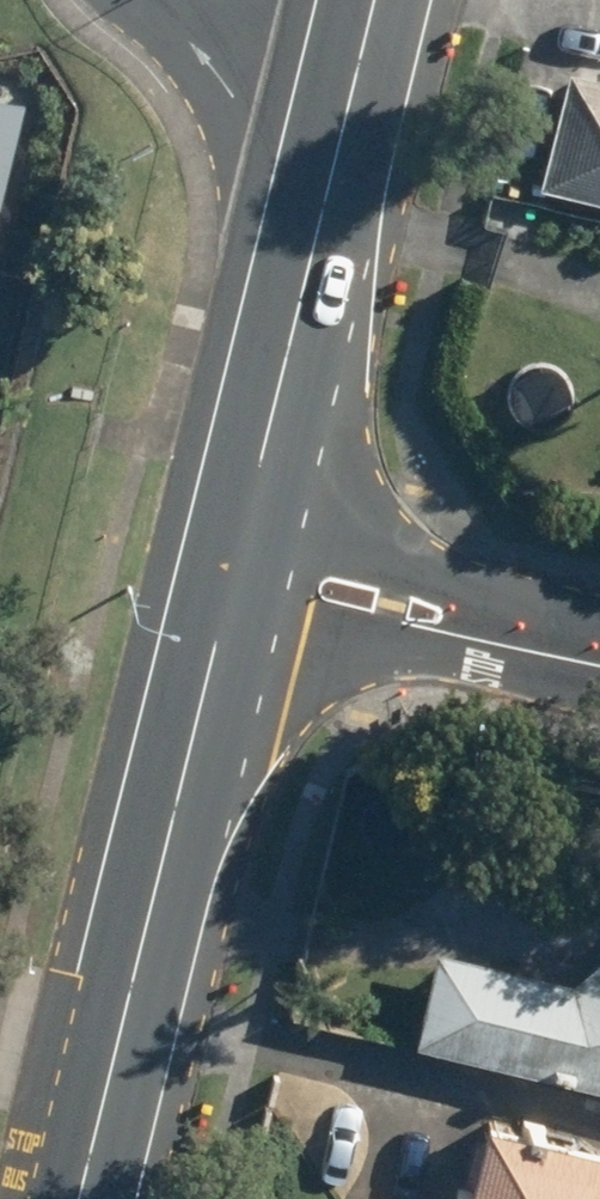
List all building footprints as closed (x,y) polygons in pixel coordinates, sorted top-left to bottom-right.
[(571,59),(537,193),(599,209),(599,66),(571,59)] [(53,104),(0,91),(0,311),(53,104)] [(596,949),(587,952),(578,954),(568,955),(559,956),(549,957),(540,957),(530,957),(520,956),(511,956),(501,954),(492,952),(483,950),(473,948),(464,945),(455,941),(446,937),(424,1040),(599,1078),(599,948),(596,949)] [(486,1108),(468,1198),(599,1198),(599,1130),(486,1108)]
